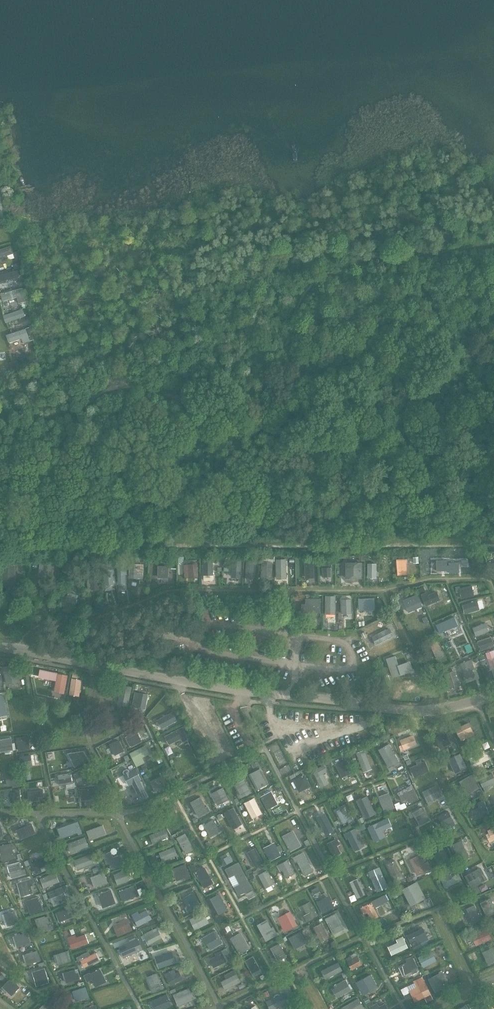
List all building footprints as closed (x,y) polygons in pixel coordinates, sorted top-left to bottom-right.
[(15,253),(12,244),(0,248),(0,258),(15,253)] [(21,276),(19,268),(0,273),(0,279),(0,281),(21,276)] [(28,317),(21,319),(24,325),(29,324),(30,323),(29,318),(28,317)] [(6,335),(9,343),(19,339),(20,341),(22,341),(23,343),(30,340),(26,328),(6,335)] [(304,558),(305,578),(315,578),(314,557),(304,558)] [(203,559),(203,580),(213,580),(213,559),(203,559)] [(277,578),(286,578),(285,559),(276,560),(277,578)] [(396,559),(396,563),(397,574),(407,574),(407,563),(410,562),(410,559),(396,559)] [(118,561),(118,583),(125,583),(125,574),(126,574),(125,560),(118,561)] [(232,576),(240,577),(241,560),(233,560),(232,576)] [(246,562),(245,577),(253,578),(254,562),(246,562)] [(263,562),(262,578),(271,578),(271,562),(263,562)] [(390,562),(381,563),(382,575),(391,575),(390,562)] [(54,565),(40,563),(39,575),(52,577),(54,565)] [(198,576),(198,563),(189,564),(189,577),(198,576)] [(290,563),(291,578),(301,577),(300,563),(290,563)] [(345,563),(345,564),(346,577),(353,577),(361,577),(362,563),(353,563),(345,563)] [(143,564),(130,564),(130,577),(142,577),(143,564)] [(376,577),(376,564),(368,564),(368,577),(376,577)] [(1,565),(1,587),(15,587),(15,565),(1,565)] [(169,566),(158,566),(158,576),(168,576),(169,566)] [(331,567),(323,567),(323,576),(331,576),(331,567)] [(104,569),(104,584),(113,584),(112,568),(104,569)] [(91,589),(99,589),(98,576),(90,576),(91,589)] [(461,591),(462,598),(474,596),(472,585),(461,588),(460,586),(455,587),(456,592),(461,591)] [(422,594),(427,605),(440,600),(436,591),(429,595),(427,592),(422,594)] [(67,594),(64,604),(74,608),(78,598),(67,594)] [(422,606),(417,595),(404,600),(409,611),(422,606)] [(326,612),(335,612),(335,597),(326,597),(326,612)] [(320,612),(320,599),(306,599),(306,612),(320,612)] [(351,599),(341,599),(342,613),(351,613),(351,599)] [(358,600),(359,610),(374,609),(374,599),(358,600)] [(479,608),(477,600),(462,604),(464,612),(479,608)] [(438,625),(442,632),(453,626),(450,619),(438,625)] [(489,633),(485,625),(473,629),(476,638),(489,633)] [(392,636),(389,629),(373,637),(376,644),(392,636)] [(493,645),(491,637),(478,641),(481,650),(493,645)] [(437,659),(444,655),(437,641),(430,644),(437,659)] [(470,643),(465,646),(468,653),(473,651),(470,643)] [(449,651),(453,658),(465,653),(462,645),(449,651)] [(400,653),(397,647),(383,653),(386,660),(400,653)] [(493,667),(493,650),(486,652),(491,668),(493,667)] [(471,660),(461,663),(466,678),(474,675),(472,669),(474,668),(471,660)] [(410,671),(407,663),(390,668),(393,677),(410,671)] [(6,684),(18,681),(17,673),(15,664),(3,667),(4,672),(6,684)] [(454,671),(444,674),(448,687),(458,684),(454,671)] [(66,677),(58,676),(56,691),(63,692),(66,677)] [(80,680),(73,679),(70,694),(78,695),(80,680)] [(109,701),(111,686),(104,685),(102,700),(109,701)] [(127,704),(131,687),(119,685),(117,692),(121,693),(119,703),(127,704)] [(135,692),(133,706),(144,708),(147,694),(135,692)] [(23,701),(21,693),(9,695),(11,708),(15,707),(15,703),(23,701)] [(29,720),(28,712),(13,714),(15,724),(29,720)] [(177,720),(173,712),(158,720),(162,728),(177,720)] [(0,715),(0,723),(9,722),(8,714),(0,715)] [(473,734),(468,723),(456,729),(462,739),(473,734)] [(188,738),(183,728),(166,736),(169,743),(181,737),(183,741),(188,738)] [(142,741),(137,731),(126,737),(131,747),(142,741)] [(453,736),(450,731),(436,738),(441,748),(451,743),(448,738),(453,736)] [(402,745),(399,746),(401,751),(418,745),(415,734),(400,739),(402,745)] [(11,737),(0,739),(0,746),(1,751),(12,749),(11,737)] [(25,738),(24,737),(17,738),(19,749),(29,748),(28,738),(25,738)] [(124,750),(120,740),(110,745),(114,754),(124,750)] [(389,744),(379,749),(387,764),(389,768),(399,762),(389,744)] [(137,766),(143,763),(141,757),(149,753),(145,746),(131,753),(137,766)] [(484,756),(480,749),(468,755),(472,764),(475,762),(475,760),(484,756)] [(356,753),(364,772),(371,768),(365,750),(356,753)] [(83,761),(79,751),(69,757),(74,768),(78,766),(77,764),(83,761)] [(66,767),(63,754),(55,756),(57,769),(66,767)] [(460,767),(461,770),(466,767),(460,754),(449,759),(454,770),(460,767)] [(16,767),(14,755),(2,757),(4,769),(16,767)] [(22,767),(32,766),(30,755),(24,756),(24,755),(20,755),(22,767)] [(336,764),(340,773),(348,770),(346,766),(349,764),(346,759),(345,760),(344,758),(335,762),(336,764)] [(426,772),(422,762),(410,767),(414,777),(426,772)] [(285,774),(294,770),(291,763),(282,767),(285,774)] [(312,771),(319,783),(326,779),(323,773),(327,771),(324,765),(312,771)] [(91,776),(87,768),(74,775),(78,783),(91,776)] [(124,775),(129,785),(141,779),(136,769),(124,775)] [(249,774),(257,789),(268,784),(260,769),(249,774)] [(25,785),(36,783),(34,772),(23,774),(25,785)] [(73,783),(73,781),(72,781),(70,772),(58,774),(60,785),(73,783)] [(487,787),(493,784),(493,777),(492,773),(480,779),(484,788),(485,791),(489,790),(487,787)] [(15,785),(15,787),(20,786),(18,774),(7,776),(8,785),(15,785)] [(305,775),(293,781),(300,791),(310,786),(305,775)] [(461,781),(468,794),(478,788),(471,775),(461,781)] [(151,783),(156,792),(165,788),(160,777),(154,779),(155,781),(151,783)] [(239,798),(251,792),(244,779),(235,784),(236,787),(239,793),(237,794),(239,798)] [(441,795),(436,785),(422,791),(429,805),(432,804),(430,801),(437,797),(441,795)] [(412,786),(399,793),(403,801),(409,797),(411,802),(418,798),(412,786)] [(229,799),(223,787),(212,793),(217,804),(229,799)] [(97,796),(96,788),(81,790),(82,798),(97,796)] [(43,796),(44,790),(28,791),(28,800),(38,799),(38,796),(43,796)] [(261,796),(268,809),(279,803),(272,791),(261,796)] [(21,801),(20,792),(10,792),(11,801),(21,801)] [(389,793),(379,796),(385,811),(394,807),(389,793)] [(205,807),(200,797),(192,802),(200,817),(210,810),(207,806),(205,807)] [(365,817),(374,813),(367,797),(358,801),(365,817)] [(254,798),(245,803),(253,817),(261,812),(254,798)] [(484,800),(477,803),(479,807),(471,811),(474,819),(489,812),(484,800)] [(399,802),(394,804),(396,807),(397,811),(406,807),(404,803),(400,805),(399,802)] [(234,807),(224,812),(233,828),(242,823),(234,807)] [(344,807),(336,811),(343,823),(348,821),(350,825),(354,822),(351,815),(348,816),(344,807)] [(415,815),(420,825),(430,819),(423,807),(416,811),(415,810),(409,813),(411,817),(415,815)] [(181,826),(172,810),(164,814),(173,830),(181,826)] [(453,820),(449,812),(438,817),(443,825),(453,820)] [(325,813),(317,817),(326,834),(333,830),(325,813)] [(146,827),(159,823),(156,815),(144,819),(146,827)] [(219,831),(213,819),(205,824),(212,836),(219,831)] [(377,821),(368,826),(374,841),(384,837),(377,821)] [(82,832),(78,822),(59,829),(62,837),(78,831),(79,833),(82,832)] [(36,832),(32,824),(16,830),(20,838),(36,832)] [(106,833),(103,825),(87,831),(90,839),(106,833)] [(493,839),(493,827),(487,830),(489,833),(486,835),(490,841),(493,839)] [(355,828),(345,834),(347,838),(348,838),(354,851),(364,846),(362,842),(355,828)] [(169,837),(166,829),(151,835),(153,843),(169,837)] [(290,851),(300,845),(292,831),(282,836),(290,851)] [(193,849),(185,833),(177,838),(184,851),(182,852),(183,854),(193,849)] [(88,846),(85,837),(68,843),(72,852),(88,846)] [(273,858),(283,853),(276,838),(268,842),(273,852),(270,853),(273,858)] [(337,838),(326,843),(333,857),(341,852),(337,845),(340,844),(337,838)] [(114,849),(110,839),(99,844),(103,853),(114,849)] [(40,850),(36,840),(24,845),(28,854),(40,850)] [(470,858),(467,852),(464,846),(461,841),(458,842),(449,846),(452,852),(455,851),(458,857),(461,862),(470,858)] [(14,857),(11,844),(0,846),(4,860),(14,857)] [(177,855),(174,847),(160,853),(162,860),(177,855)] [(436,853),(433,855),(438,864),(445,861),(446,863),(450,861),(442,847),(434,851),(436,853)] [(256,868),(264,864),(255,848),(247,852),(256,868)] [(305,875),(313,871),(303,852),(293,857),(295,862),(298,861),(305,875)] [(97,860),(95,854),(91,855),(75,860),(78,868),(94,863),(93,861),(97,860)] [(122,865),(119,855),(106,860),(107,864),(110,863),(112,869),(122,865)] [(420,855),(409,860),(417,874),(430,867),(427,862),(424,863),(420,855)] [(47,865),(44,858),(32,862),(36,874),(43,871),(41,867),(47,865)] [(242,872),(236,860),(226,865),(232,878),(242,872)] [(294,873),(288,860),(277,865),(280,871),(283,870),(287,877),(294,873)] [(386,864),(395,883),(405,878),(395,860),(386,864)] [(26,874),(25,869),(21,870),(19,862),(8,864),(12,877),(26,874)] [(190,875),(185,864),(174,869),(178,880),(190,875)] [(212,883),(204,867),(194,872),(197,877),(199,876),(205,887),(212,883)] [(461,880),(455,867),(439,874),(445,887),(461,880)] [(466,876),(472,886),(486,879),(480,868),(466,876)] [(130,879),(127,870),(114,874),(118,884),(130,879)] [(267,870),(259,875),(265,888),(274,883),(267,870)] [(377,870),(370,873),(377,892),(385,889),(377,870)] [(59,881),(56,873),(41,879),(44,887),(59,881)] [(107,882),(104,873),(92,877),(95,887),(107,882)] [(358,878),(350,881),(357,898),(365,894),(358,878)] [(422,883),(429,896),(438,891),(432,878),(422,883)] [(32,883),(30,879),(17,883),(21,896),(32,893),(30,884),(32,883)] [(412,884),(403,889),(409,901),(411,901),(412,903),(420,899),(412,884)] [(138,896),(134,886),(119,891),(123,901),(138,896)] [(61,904),(60,900),(67,897),(64,889),(50,894),(55,906),(61,904)] [(115,903),(111,890),(98,894),(103,907),(115,903)] [(6,892),(0,894),(0,906),(10,902),(6,892)] [(200,905),(194,892),(183,898),(187,904),(185,906),(188,911),(200,905)] [(227,910),(219,894),(211,898),(219,914),(227,910)] [(389,910),(397,907),(392,894),(385,897),(389,910)] [(327,896),(317,902),(323,913),(333,908),(327,896)] [(43,910),(39,897),(28,900),(32,913),(43,910)] [(487,916),(493,913),(493,905),(491,898),(481,903),(487,916)] [(360,907),(363,913),(368,912),(370,916),(377,913),(375,908),(377,907),(374,900),(360,907)] [(304,922),(317,915),(310,901),(302,905),(306,914),(301,916),(304,922)] [(465,909),(472,923),(481,920),(474,905),(465,909)] [(75,915),(72,907),(57,913),(60,921),(75,915)] [(18,922),(14,910),(4,913),(8,926),(18,922)] [(139,914),(138,911),(132,914),(138,926),(151,918),(147,910),(139,914)] [(290,911),(278,917),(285,930),(297,925),(290,911)] [(209,922),(204,912),(190,919),(195,929),(209,922)] [(336,912),(325,918),(334,934),(344,928),(336,912)] [(45,917),(45,916),(37,918),(40,929),(42,928),(43,932),(54,928),(52,921),(49,922),(48,916),(45,917)] [(132,930),(127,919),(114,925),(118,936),(132,930)] [(266,920),(259,924),(268,940),(275,935),(266,920)] [(321,923),(314,927),(321,941),(328,937),(321,923)] [(408,935),(411,943),(426,936),(423,928),(408,935)] [(472,935),(476,945),(492,938),(488,928),(472,935)] [(157,931),(154,932),(153,930),(143,935),(148,945),(161,938),(157,931)] [(222,942),(215,931),(204,937),(210,949),(222,942)] [(301,932),(289,938),(294,947),(306,941),(301,932)] [(30,943),(27,933),(15,936),(18,946),(30,943)] [(58,939),(56,933),(46,936),(49,946),(61,943),(60,939),(58,939)] [(249,949),(240,933),(231,938),(240,954),(249,949)] [(89,942),(86,934),(76,938),(75,935),(67,938),(71,948),(89,942)] [(124,957),(144,948),(139,936),(119,945),(124,957)] [(388,946),(392,954),(407,947),(402,937),(396,939),(398,942),(388,946)] [(280,960),(286,957),(279,944),(272,947),(280,960)] [(482,952),(488,963),(493,960),(493,947),(482,952)] [(229,952),(227,948),(216,953),(218,956),(211,959),(214,966),(228,960),(225,954),(229,952)] [(171,949),(154,956),(158,964),(174,957),(171,949)] [(40,961),(37,950),(25,954),(28,964),(40,961)] [(71,961),(68,950),(55,954),(58,964),(71,961)] [(431,951),(419,957),(423,967),(435,960),(431,951)] [(95,952),(81,960),(82,962),(79,963),(82,969),(85,967),(99,960),(95,952)] [(346,958),(352,970),(362,964),(357,956),(352,958),(351,955),(346,958)] [(261,972),(253,956),(246,960),(254,975),(261,972)] [(405,959),(407,962),(399,966),(404,976),(419,970),(412,956),(405,959)] [(154,964),(152,960),(150,961),(149,957),(134,963),(137,971),(154,964)] [(342,970),(338,962),(321,971),(326,979),(342,970)] [(41,980),(42,984),(48,982),(44,968),(33,972),(36,982),(41,980)] [(65,983),(70,981),(79,979),(78,973),(76,973),(75,969),(63,973),(65,983)] [(92,979),(95,986),(106,981),(99,969),(90,974),(89,972),(85,975),(88,981),(92,979)] [(165,974),(171,985),(183,979),(179,971),(176,973),(174,969),(165,974)] [(221,981),(225,989),(240,981),(234,970),(224,975),(226,979),(221,981)] [(444,988),(442,985),(448,981),(443,971),(428,979),(436,993),(444,988)] [(147,977),(153,992),(163,988),(157,973),(147,977)] [(356,982),(363,995),(378,987),(371,974),(356,982)] [(11,996),(20,987),(11,978),(2,987),(11,996)] [(430,993),(423,978),(415,981),(419,987),(410,991),(415,1000),(430,993)] [(351,989),(346,979),(334,985),(336,988),(333,989),(337,997),(339,995),(351,989)] [(77,1001),(89,997),(85,987),(73,991),(77,1001)] [(107,1006),(122,999),(116,988),(102,994),(107,1006)] [(188,989),(174,995),(179,1005),(192,999),(188,989)] [(172,1005),(167,994),(154,1000),(158,1008),(163,1008),(172,1005)] [(287,1001),(284,994),(268,1001),(271,1008),(287,1001)] [(342,1007),(343,1008),(362,1008),(363,1008),(358,999),(342,1007)]
